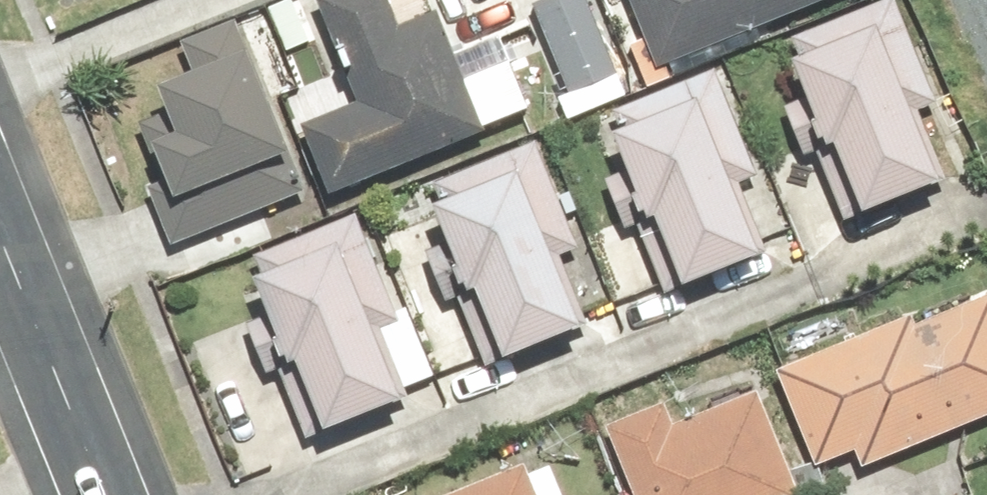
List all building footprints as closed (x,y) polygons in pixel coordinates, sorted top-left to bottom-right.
[(365,83),(314,109),(338,185),(503,102),(481,32),(459,43),(445,0),(339,0),(365,83)] [(505,10),(546,109),(633,73),(602,0),(530,0),(505,10)] [(651,67),(794,0),(632,0),(651,67)] [(792,30),(867,203),(974,158),(905,0),(862,0),(792,30)] [(191,190),(302,146),(276,38),(260,44),(251,8),(182,35),(188,62),(183,64),(198,123),(176,132),(191,190)] [(711,56),(614,98),(691,273),(788,231),(711,56)] [(537,123),(436,163),(511,351),(612,311),(537,123)] [(353,203),(250,247),(324,422),(427,379),(353,203)] [(784,351),(820,459),(986,403),(986,283),(784,351)] [(786,480),(758,371),(678,404),(670,375),(594,406),(617,494),(750,494),(786,480)] [(542,448),(412,494),(559,494),(542,448)]
